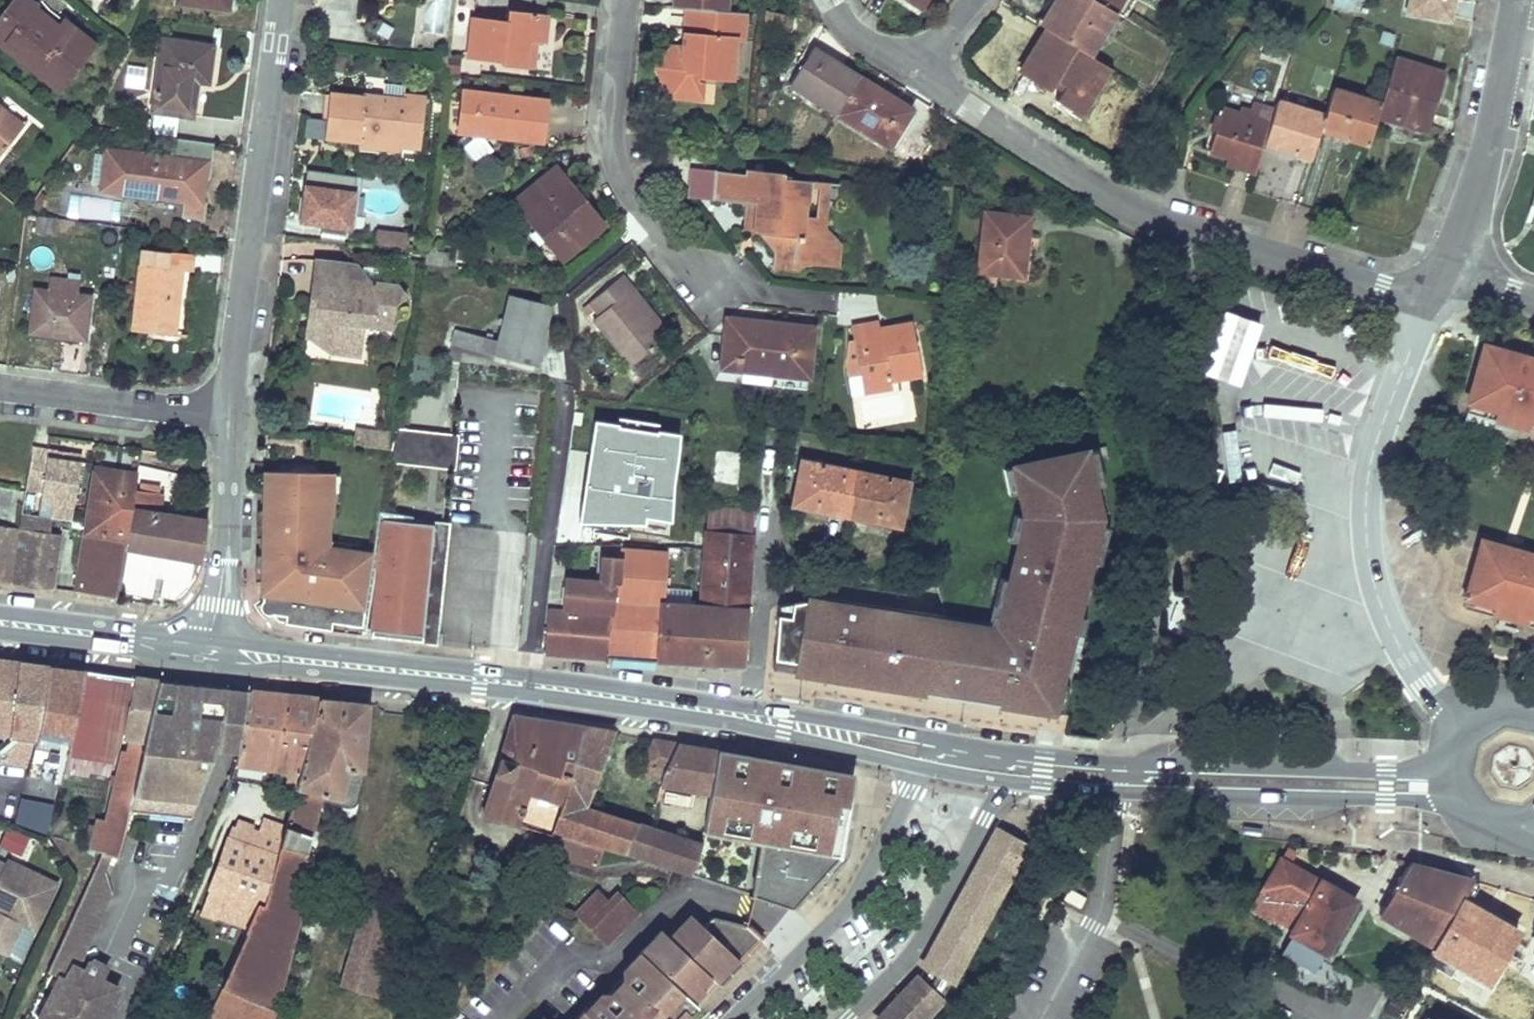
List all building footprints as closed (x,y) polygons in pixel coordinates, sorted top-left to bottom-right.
[(0,19),(0,43),(5,47),(9,42),(22,52),(31,51),(45,60),(40,66),(56,77),(62,68),(70,75),(95,44),(65,21),(53,36),(40,26),(37,5),(25,0),(15,0),(0,19)] [(179,1),(228,8),(229,0),(179,0),(179,1)] [(445,0),(434,0),(433,31),(444,31),(445,0)] [(676,6),(689,7),(727,11),(728,0),(677,0),(676,6)] [(1057,0),(1055,0),(1040,24),(1045,27),(1061,3),(1057,0)] [(1061,3),(1045,27),(1047,28),(1090,54),(1115,11),(1097,0),(1057,0),(1061,3)] [(1115,11),(1122,0),(1097,0),(1115,11)] [(1407,12),(1450,19),(1453,0),(1409,0),(1407,12)] [(727,11),(689,7),(685,48),(685,52),(681,52),(677,55),(669,51),(657,67),(671,95),(697,98),(699,83),(704,83),(717,83),(718,77),(733,79),(737,40),(744,40),(746,12),(727,11)] [(474,17),(470,58),(504,62),(504,65),(526,68),(530,41),(538,42),(547,43),(550,14),(510,11),(509,21),(474,17)] [(1047,28),(1022,66),(1052,85),(1057,78),(1065,83),(1061,91),(1055,100),(1079,115),(1109,66),(1090,54),(1047,28)] [(213,46),(163,40),(154,109),(193,114),(197,87),(193,85),(194,79),(208,81),(213,46)] [(530,41),(526,68),(535,68),(538,42),(530,41)] [(673,45),(669,51),(677,55),(681,52),(685,52),(685,48),(673,45)] [(814,47),(791,83),(837,114),(861,77),(814,47)] [(458,75),(460,58),(446,56),(444,73),(458,75)] [(1381,104),(1377,116),(1425,130),(1442,73),(1394,57),(1381,104)] [(1022,66),(1019,72),(1048,91),(1052,85),(1022,66)] [(861,77),(837,114),(891,146),(914,110),(861,77)] [(1057,78),(1052,85),(1061,91),(1065,83),(1057,78)] [(1324,116),(1320,129),(1368,145),(1377,116),(1381,104),(1333,88),(1324,116)] [(465,90),(463,108),(470,114),(461,120),(471,131),(476,138),(482,132),(488,140),(496,133),(505,127),(507,130),(544,133),(548,100),(508,96),(501,101),(496,94),(489,99),(485,93),(465,90)] [(332,94),(327,136),(361,140),(361,135),(401,140),(400,145),(403,145),(421,147),(427,97),(405,94),(405,99),(365,94),(364,97),(332,94)] [(1269,123),(1263,142),(1311,157),(1320,129),(1324,116),(1276,101),(1269,123)] [(2,154),(24,125),(0,106),(0,152),(2,154)] [(463,108),(461,120),(470,114),(463,108)] [(1222,108),(1209,148),(1227,154),(1238,158),(1235,164),(1254,171),(1263,142),(1269,123),(1222,108)] [(304,119),(303,140),(320,141),(322,120),(304,119)] [(461,120),(460,130),(471,131),(461,120)] [(505,127),(496,133),(544,140),(544,133),(507,130),(505,127)] [(476,138),(473,140),(491,159),(506,145),(496,133),(488,140),(482,132),(476,138)] [(361,140),(361,145),(401,149),(403,145),(400,145),(401,140),(361,135),(361,140)] [(102,184),(103,189),(203,203),(208,162),(108,149),(107,155),(102,184)] [(96,153),(93,182),(102,184),(107,155),(96,153)] [(1227,154),(1225,161),(1235,164),(1238,158),(1227,154)] [(558,166),(515,201),(562,260),(605,224),(558,166)] [(358,175),(308,169),(302,220),(351,227),(358,175)] [(720,171),(717,200),(751,204),(754,204),(755,199),(761,199),(758,223),(765,223),(764,232),(776,249),(775,258),(798,261),(822,263),(825,242),(816,233),(819,217),(816,217),(806,216),(807,202),(802,202),(804,180),(785,178),(786,173),(771,171),(771,177),(720,171)] [(804,180),(802,202),(807,202),(811,203),(812,181),(804,180)] [(819,217),(816,233),(825,242),(825,236),(831,183),(821,182),(816,217),(819,217)] [(68,214),(113,222),(116,203),(71,195),(68,214)] [(751,204),(747,230),(764,232),(765,223),(758,223),(761,199),(755,199),(754,204),(751,204)] [(1031,218),(986,212),(980,272),(999,273),(998,280),(1029,282),(1032,251),(1026,250),(1031,218)] [(408,234),(378,230),(376,246),(406,250),(408,234)] [(825,263),(839,265),(842,245),(828,237),(825,263)] [(143,248),(134,330),(175,335),(182,270),(191,272),(193,254),(143,248)] [(798,261),(775,258),(774,269),(798,271),(798,261)] [(358,270),(321,266),(320,280),(371,285),(358,270)] [(623,275),(591,301),(600,314),(594,319),(633,365),(665,339),(628,292),(635,287),(623,275)] [(52,278),(49,291),(77,294),(78,282),(52,278)] [(402,299),(393,288),(371,285),(320,280),(334,298),(333,305),(317,303),(310,309),(306,340),(328,342),(326,355),(357,359),(361,328),(388,331),(391,308),(402,299)] [(320,280),(317,303),(333,305),(334,298),(320,280)] [(635,287),(628,292),(665,339),(671,333),(635,287)] [(37,290),(30,331),(85,338),(92,296),(77,294),(49,291),(37,290)] [(454,336),(452,345),(534,366),(541,342),(537,341),(544,311),(508,301),(496,348),(454,336)] [(727,318),(724,368),(800,377),(802,357),(812,358),(816,328),(766,323),(766,330),(751,328),(751,321),(727,318)] [(766,323),(751,321),(751,328),(766,330),(766,323)] [(879,323),(869,324),(873,341),(879,340),(877,330),(881,330),(879,323)] [(869,324),(853,327),(862,377),(869,376),(872,392),(893,388),(891,381),(923,375),(914,324),(881,330),(877,330),(879,340),(873,341),(869,324)] [(1467,404),(1533,423),(1533,359),(1483,345),(1467,404)] [(802,357),(800,377),(810,378),(812,358),(802,357)] [(862,377),(851,379),(854,396),(872,392),(869,376),(862,377)] [(862,418),(896,410),(892,392),(857,400),(862,418)] [(460,434),(398,428),(394,461),(456,468),(460,434)] [(356,444),(365,445),(380,447),(381,440),(376,440),(376,432),(358,430),(356,444)] [(381,440),(380,447),(390,449),(392,434),(376,432),(376,440),(381,440)] [(100,443),(96,467),(133,473),(137,448),(100,443)] [(78,456),(32,448),(26,488),(42,490),(40,499),(54,501),(52,517),(68,519),(78,456)] [(818,594),(776,609),(773,666),(961,699),(1062,716),(1073,670),(1082,673),(1085,658),(1076,657),(1112,524),(1098,463),(1108,460),(1105,448),(1013,467),(1026,519),(999,627),(818,594)] [(718,451),(715,481),(740,485),(743,454),(718,451)] [(803,461),(799,477),(805,478),(809,462),(803,461)] [(805,478),(800,506),(819,510),(820,504),(847,509),(853,472),(809,462),(805,478)] [(1212,465),(1207,478),(1219,483),(1225,470),(1212,465)] [(254,593),(258,593),(256,599),(256,605),(261,610),(268,610),(276,620),(357,632),(368,548),(327,541),(327,513),(331,513),(332,470),(259,468),(254,593)] [(91,496),(77,591),(116,598),(122,567),(125,550),(135,491),(138,478),(95,472),(91,496)] [(853,472),(847,509),(876,516),(875,521),(901,527),(906,498),(899,497),(902,480),(853,472)] [(799,477),(793,505),(800,506),(805,478),(799,477)] [(902,480),(899,497),(906,498),(909,483),(902,480)] [(13,582),(21,527),(15,527),(21,490),(0,487),(0,580),(13,582)] [(135,491),(125,550),(202,562),(208,521),(159,514),(162,496),(135,491)] [(820,504),(819,510),(845,516),(847,509),(820,504)] [(847,509),(845,516),(875,521),(876,516),(847,509)] [(415,516),(381,510),(362,632),(368,633),(368,628),(374,628),(373,635),(424,640),(429,591),(444,592),(451,525),(414,521),(415,516)] [(55,588),(63,534),(21,527),(13,582),(55,588)] [(707,533),(701,607),(697,606),(695,640),(687,640),(686,664),(743,667),(753,537),(707,533)] [(1463,607),(1533,627),(1533,564),(1479,548),(1463,607)] [(618,582),(607,657),(686,664),(687,640),(695,640),(697,606),(669,605),(670,589),(664,588),(668,553),(623,551),(622,556),(604,555),(602,581),(618,582)] [(607,657),(618,582),(602,581),(562,578),(560,612),(548,611),(545,647),(566,648),(565,654),(607,657)] [(17,666),(0,663),(0,737),(5,738),(17,666)] [(2,756),(30,764),(35,744),(48,671),(17,666),(5,738),(2,756)] [(62,675),(48,671),(35,744),(55,749),(60,727),(75,729),(86,676),(64,672),(62,675)] [(99,821),(92,848),(103,852),(112,855),(118,857),(124,828),(129,807),(161,680),(87,671),(86,676),(75,729),(70,752),(69,756),(91,758),(89,773),(105,775),(106,770),(112,771),(124,736),(131,738),(128,753),(124,753),(108,822),(99,821)] [(229,687),(161,680),(129,807),(190,816),(219,743),(229,687)] [(229,687),(219,743),(229,744),(240,745),(249,689),(239,688),(229,687)] [(240,745),(237,761),(301,770),(320,697),(249,689),(240,745)] [(320,697),(301,770),(286,827),(264,905),(258,903),(248,926),(246,931),(248,933),(206,1018),(273,1018),(309,876),(300,873),(322,796),(343,801),(343,797),(348,770),(362,772),(365,773),(370,703),(320,697)] [(513,717),(484,813),(551,835),(546,850),(571,858),(596,865),(603,846),(553,829),(587,729),(513,717)] [(60,727),(55,749),(70,752),(75,729),(60,727)] [(587,729),(553,829),(603,846),(645,860),(652,827),(586,805),(614,733),(587,729)] [(654,740),(643,765),(660,773),(663,774),(677,744),(654,740)] [(703,748),(677,744),(663,774),(661,785),(696,792),(703,748)] [(703,748),(696,792),(711,794),(718,750),(703,748)] [(711,794),(705,832),(763,842),(754,895),(792,907),(819,879),(808,869),(807,870),(802,866),(817,854),(814,850),(823,840),(840,855),(854,774),(718,750),(711,794)] [(69,756),(66,772),(90,775),(89,773),(91,758),(69,756)] [(643,765),(640,772),(657,780),(660,773),(643,765)] [(365,773),(348,770),(343,797),(358,800),(365,773)] [(18,799),(12,825),(46,834),(52,807),(18,799)] [(233,823),(206,901),(224,907),(221,916),(248,926),(258,903),(264,905),(286,827),(264,820),(259,834),(253,831),(254,826),(238,819),(233,823)] [(703,844),(652,827),(645,860),(679,871),(693,875),(703,844)] [(0,844),(0,848),(19,857),(27,840),(6,830),(0,844)] [(930,973),(924,984),(939,994),(950,977),(953,970),(1024,845),(999,831),(931,950),(921,968),(923,969),(930,973)] [(808,869),(819,879),(840,855),(823,840),(814,850),(817,854),(802,866),(807,870),(808,869)] [(97,866),(105,870),(112,855),(103,852),(97,866)] [(1280,857),(1263,890),(1277,898),(1270,911),(1276,914),(1275,917),(1294,927),(1291,932),(1327,952),(1356,900),(1280,857)] [(0,865),(0,906),(12,912),(8,920),(35,933),(57,888),(7,863),(5,867),(0,865)] [(1408,863),(1379,913),(1434,945),(1461,898),(1474,880),(1408,863)] [(105,870),(97,866),(51,966),(59,971),(70,967),(76,964),(80,962),(77,952),(86,948),(81,935),(95,929),(91,917),(104,911),(99,898),(113,893),(105,870)] [(1086,897),(1069,888),(1064,897),(1081,906),(1086,897)] [(598,893),(576,914),(606,945),(639,912),(618,894),(608,903),(598,893)] [(1434,945),(1458,963),(1489,980),(1517,931),(1461,898),(1434,945)] [(206,901),(203,910),(221,916),(224,907),(206,901)] [(367,905),(352,955),(390,967),(398,941),(387,937),(389,912),(367,905)] [(0,906),(0,916),(8,920),(12,912),(0,906)] [(681,1004),(710,975),(717,982),(761,937),(748,926),(743,930),(692,914),(670,937),(668,935),(638,965),(635,961),(611,985),(612,994),(616,998),(604,1010),(600,1005),(592,1007),(580,1018),(667,1018),(681,1004)] [(661,928),(631,957),(635,961),(638,965),(668,935),(661,928)] [(765,941),(761,937),(717,982),(719,984),(721,986),(765,941)] [(352,955),(344,981),(382,993),(390,967),(352,955)] [(70,967),(64,978),(46,1018),(98,1018),(108,998),(114,984),(97,975),(104,963),(91,957),(89,958),(87,959),(83,967),(76,964),(70,967)] [(1328,991),(1337,973),(1321,966),(1313,983),(1328,991)] [(37,1018),(46,1018),(64,978),(57,975),(37,1018)] [(710,975),(681,1004),(688,1011),(717,982),(710,975)] [(924,984),(922,989),(913,981),(884,1018),(919,1018),(924,1018),(939,994),(924,984)] [(717,982),(688,1011),(691,1013),(719,984),(717,982)] [(612,994),(600,1005),(604,1010),(616,998),(612,994)] [(1433,995),(1419,1018),(1474,1018),(1433,995)] [(115,1002),(108,998),(98,1018),(106,1018),(115,1002)] [(667,1018),(679,1018),(688,1011),(681,1004),(667,1018)] [(679,1018),(690,1018),(694,1015),(691,1013),(688,1011),(679,1018)]
